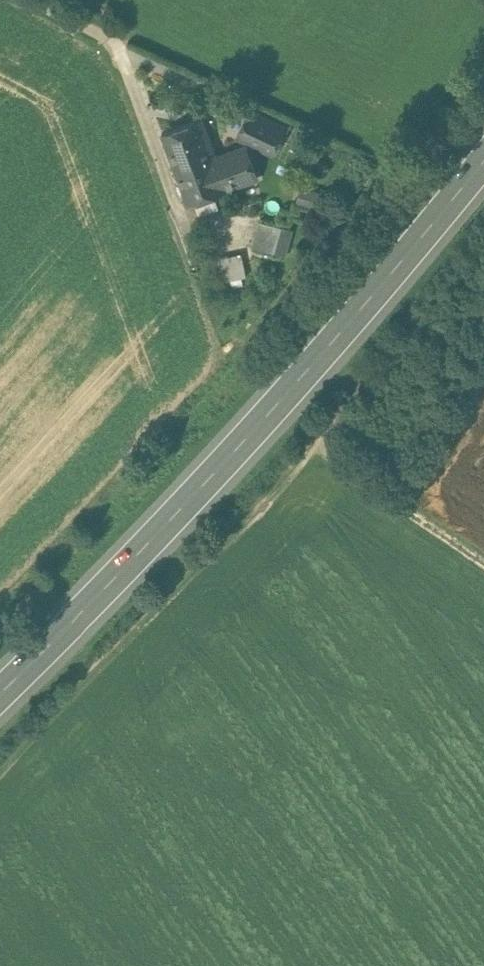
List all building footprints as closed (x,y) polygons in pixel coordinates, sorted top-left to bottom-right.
[(285,126),(250,109),(238,135),(272,151),(285,126)] [(203,116),(162,131),(177,171),(215,157),(214,152),(211,145),(213,144),(203,116)] [(215,157),(177,171),(188,201),(226,187),(225,186),(239,181),(239,183),(256,177),(256,175),(257,174),(246,144),(215,155),(214,152),(215,157)] [(318,191),(305,187),(301,201),(314,205),(318,191)] [(282,225),(260,219),(252,247),(274,253),(282,225)] [(242,252),(218,257),(223,279),(247,275),(242,252)]
